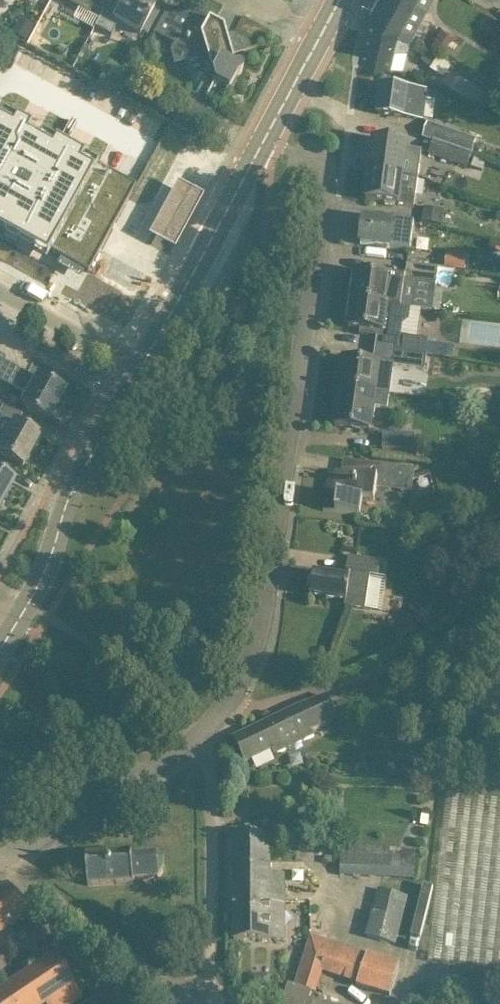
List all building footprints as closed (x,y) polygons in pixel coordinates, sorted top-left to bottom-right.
[(88,15),(92,8),(102,13),(107,3),(109,0),(61,0),(88,15)] [(94,27),(111,37),(118,23),(139,34),(140,35),(141,32),(147,35),(161,9),(155,7),(156,5),(148,0),(109,0),(107,3),(102,13),(94,27)] [(371,9),(398,23),(396,33),(409,36),(427,5),(418,0),(376,0),(371,9)] [(205,76),(195,95),(190,92),(172,125),(180,129),(196,138),(207,117),(203,115),(209,105),(218,110),(230,88),(232,89),(237,80),(236,77),(238,77),(241,75),(242,71),(240,68),(236,67),(228,69),(226,62),(228,62),(226,57),(250,50),(249,43),(233,35),(225,37),(222,29),(182,7),(177,16),(167,10),(157,28),(155,34),(174,45),(170,52),(174,65),(204,55),(210,74),(205,76)] [(360,55),(380,60),(402,65),(409,36),(396,33),(398,23),(371,9),(360,55)] [(20,18),(11,33),(26,42),(34,27),(20,18)] [(499,20),(491,35),(499,40),(499,20)] [(440,55),(455,33),(442,25),(427,47),(440,55)] [(421,45),(416,52),(413,57),(430,69),(431,68),(433,64),(438,57),(421,45)] [(121,92),(124,86),(121,80),(113,80),(110,86),(114,92),(121,92)] [(378,115),(398,118),(403,118),(403,117),(425,120),(428,93),(407,90),(407,89),(382,86),(378,115)] [(7,228),(3,235),(32,251),(36,244),(61,258),(56,265),(58,266),(62,258),(88,273),(136,186),(108,170),(103,178),(79,165),(83,158),(54,142),(50,149),(26,136),(30,129),(14,121),(11,128),(0,122),(0,225),(7,228)] [(428,123),(423,137),(424,138),(472,155),(477,140),(428,123)] [(424,138),(423,137),(422,139),(433,143),(428,155),(468,168),(472,155),(424,138)] [(375,140),(371,171),(402,174),(418,176),(420,164),(422,150),(405,148),(406,144),(394,143),(375,140)] [(486,162),(475,158),(471,168),(483,172),(486,162)] [(371,171),(367,201),(386,204),(395,205),(398,206),(414,208),(415,203),(416,189),(418,176),(402,174),(371,171)] [(204,199),(176,185),(148,239),(176,254),(204,199)] [(445,212),(423,208),(420,223),(442,226),(445,212)] [(274,223),(282,224),(283,216),(275,215),(274,223)] [(377,250),(387,251),(387,248),(391,249),(391,247),(412,250),(414,235),(415,225),(393,223),(384,222),(364,219),(361,245),(378,248),(377,250)] [(492,241),(491,252),(499,253),(499,242),(492,241)] [(467,258),(447,254),(444,268),(465,272),(467,258)] [(406,275),(405,280),(406,280),(436,285),(438,269),(408,264),(406,275)] [(353,301),(401,307),(402,307),(406,280),(405,280),(406,275),(369,270),(368,275),(356,274),(353,301)] [(380,338),(383,339),(397,340),(395,351),(427,356),(429,341),(401,337),(403,326),(409,321),(411,309),(402,307),(401,307),(353,301),(349,329),(361,330),(360,335),(380,338)] [(427,356),(395,351),(394,362),(393,367),(425,371),(426,364),(427,356)] [(341,389),(389,395),(390,395),(393,370),(381,368),(379,368),(380,360),(357,357),(356,363),(344,361),(341,389)] [(36,380),(17,369),(8,386),(27,397),(21,406),(30,412),(48,421),(64,392),(38,377),(36,380)] [(335,427),(355,430),(370,432),(372,420),(374,420),(375,408),(387,409),(389,395),(341,389),(335,427)] [(5,457),(22,467),(39,437),(22,427),(14,423),(12,427),(0,420),(0,454),(5,457)] [(414,451),(414,434),(383,434),(382,451),(414,451)] [(375,501),(376,489),(391,491),(403,483),(405,469),(376,465),(374,477),(329,471),(324,512),(343,514),(359,516),(361,500),(375,501)] [(0,474),(0,507),(14,482),(0,474)] [(488,480),(492,492),(499,489),(499,483),(498,477),(488,480)] [(433,533),(445,529),(441,519),(429,523),(433,533)] [(311,596),(343,601),(342,607),(366,610),(371,576),(378,578),(381,562),(349,557),(347,573),(350,573),(349,579),(314,574),(311,596)] [(338,724),(328,697),(300,707),(234,739),(246,763),(272,752),(275,757),(314,740),(312,735),(338,724)] [(338,789),(338,813),(350,813),(350,825),(374,825),(374,789),(338,789)] [(499,966),(499,800),(446,796),(439,890),(417,888),(413,940),(429,941),(428,961),(499,966)] [(234,837),(234,889),(285,889),(285,875),(271,875),(271,837),(254,837),(234,837)] [(376,848),(341,846),(339,877),(375,878),(376,848)] [(399,849),(397,879),(414,880),(415,850),(399,849)] [(88,887),(135,884),(134,881),(159,879),(164,871),(164,861),(157,854),(133,856),(132,853),(87,857),(88,887)] [(27,915),(8,884),(0,890),(0,933),(27,915)] [(285,941),(285,889),(234,889),(235,941),(255,941),(285,941)] [(372,912),(365,937),(395,945),(402,920),(372,912)] [(297,988),(289,986),(283,1003),(309,1003),(312,993),(316,994),(323,971),(392,993),(401,966),(312,938),(297,988)] [(84,997),(54,954),(0,990),(0,1003),(72,1003),(84,997)] [(448,979),(443,994),(474,1003),(479,990),(448,979)]
